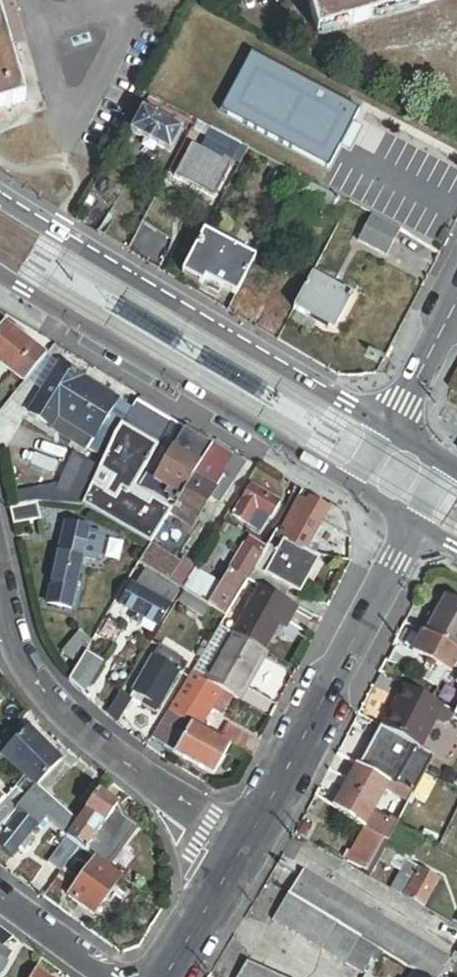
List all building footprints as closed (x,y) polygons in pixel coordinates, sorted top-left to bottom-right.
[(317,36),(440,0),(307,0),(317,36)] [(0,15),(0,115),(27,108),(0,15)] [(271,60),(244,46),(210,110),(236,124),(271,60)] [(323,138),(335,115),(344,99),(271,60),(236,124),(310,163),(318,148),(323,138)] [(190,119),(150,97),(142,111),(182,133),(186,125),(190,119)] [(182,133),(142,111),(130,133),(171,155),(182,133)] [(346,120),(335,115),(323,138),(318,148),(328,154),(346,120)] [(195,122),(190,119),(186,125),(192,128),(195,122)] [(233,144),(211,132),(209,136),(201,151),(222,163),(233,144)] [(232,168),(222,163),(201,151),(192,146),(174,178),(215,200),(232,168)] [(258,255),(208,228),(183,275),(203,286),(205,281),(236,297),(258,255)] [(353,297),(313,275),(294,311),(310,319),(312,316),(336,329),(353,297)] [(35,349),(5,325),(0,331),(0,364),(14,375),(35,349)] [(24,383),(45,357),(35,349),(14,375),(24,383)] [(132,409),(59,363),(28,413),(51,428),(58,417),(93,439),(88,450),(105,460),(114,440),(132,409)] [(170,423),(136,403),(132,409),(114,440),(105,460),(82,508),(150,549),(169,518),(176,507),(167,502),(164,506),(152,499),(148,505),(128,494),(170,423)] [(185,431),(165,463),(178,470),(184,474),(203,442),(185,431)] [(184,474),(178,470),(175,475),(181,479),(179,483),(187,488),(212,447),(203,442),(184,474)] [(245,467),(212,447),(187,488),(186,489),(209,503),(212,499),(222,505),(245,467)] [(178,470),(165,463),(156,478),(162,481),(165,475),(179,483),(181,479),(175,475),(178,470)] [(169,498),(167,502),(176,507),(186,489),(187,488),(179,483),(165,475),(162,481),(156,478),(154,481),(166,488),(163,494),(169,498)] [(303,491),(290,484),(287,504),(285,507),(290,511),(299,498),(303,491)] [(209,503),(186,489),(176,507),(169,518),(192,532),(209,503)] [(240,506),(254,515),(258,517),(265,521),(268,523),(277,508),(249,491),(240,506)] [(307,503),(299,498),(276,538),(285,543),(307,503)] [(309,500),(307,503),(285,543),(304,554),(320,524),(328,510),(309,500)] [(37,502),(10,509),(14,524),(41,517),(37,502)] [(246,528),(254,515),(240,506),(232,519),(246,528)] [(290,511),(285,507),(281,513),(287,516),(290,511)] [(344,515),(329,507),(328,510),(320,524),(351,541),(344,515)] [(258,517),(254,515),(246,528),(250,530),(258,517)] [(265,521),(258,517),(250,530),(257,534),(265,521)] [(77,594),(91,527),(66,522),(52,589),(77,594)] [(274,537),(265,553),(261,560),(255,570),(288,589),(298,595),(317,561),(304,554),(285,543),(276,538),(274,537)] [(265,553),(248,542),(243,549),(261,560),(265,553)] [(255,570),(261,560),(243,549),(234,565),(251,575),(255,570)] [(176,570),(148,552),(139,568),(143,570),(167,585),(176,570)] [(180,563),(176,570),(167,585),(179,593),(180,594),(194,573),(194,572),(180,563)] [(234,565),(229,572),(246,583),(247,581),(251,575),(234,565)] [(169,608),(179,593),(167,585),(143,570),(140,575),(144,578),(137,588),(169,608)] [(288,589),(255,570),(251,575),(247,581),(263,590),(281,600),(288,589)] [(219,589),(205,610),(209,612),(223,620),(246,583),(229,572),(219,589)] [(219,589),(194,573),(180,594),(182,595),(205,610),(219,589)] [(157,627),(169,608),(137,588),(133,586),(121,605),(157,627)] [(50,599),(75,604),(77,594),(52,589),(50,599)] [(294,608),(281,600),(263,590),(242,626),(267,641),(275,627),(281,631),(294,608)] [(205,610),(182,595),(176,605),(203,622),(209,612),(205,610)] [(430,636),(456,651),(456,604),(449,600),(430,636)] [(128,623),(110,614),(95,639),(96,639),(111,649),(114,651),(127,630),(128,623)] [(267,641),(242,626),(235,638),(260,652),(267,641)] [(231,635),(218,628),(190,675),(203,682),(231,635)] [(92,641),(80,631),(62,653),(74,662),(92,641)] [(235,638),(231,635),(203,682),(231,698),(236,701),(263,654),(260,652),(235,638)] [(427,635),(417,654),(454,674),(456,669),(456,651),(430,636),(427,635)] [(103,662),(111,649),(96,639),(88,653),(103,662)] [(158,648),(152,658),(178,673),(184,663),(158,648)] [(87,652),(70,680),(84,694),(90,685),(103,662),(88,653),(87,652)] [(178,673),(152,658),(132,693),(145,701),(158,708),(178,673)] [(203,682),(190,675),(166,714),(189,727),(198,732),(210,712),(220,717),(231,698),(203,682)] [(90,685),(84,694),(89,698),(95,688),(90,685)] [(446,708),(406,686),(382,731),(422,752),(434,728),(446,708)] [(127,708),(116,700),(106,715),(117,725),(127,708)] [(158,708),(145,701),(142,707),(155,715),(158,708)] [(446,708),(434,728),(446,735),(456,715),(456,714),(446,708)] [(189,727),(166,714),(149,741),(173,755),(189,727)] [(224,726),(216,742),(228,749),(248,759),(256,743),(224,726)] [(198,732),(189,727),(173,755),(213,777),(228,749),(216,742),(198,732)] [(435,759),(422,752),(382,731),(381,729),(359,769),(388,785),(414,798),(435,759)] [(33,730),(4,758),(9,762),(28,779),(38,787),(66,761),(33,730)] [(0,754),(0,772),(9,762),(4,758),(0,754)] [(388,785),(359,769),(335,814),(365,831),(385,841),(389,844),(396,831),(371,817),(388,785)] [(30,797),(38,787),(28,779),(20,789),(30,797)] [(414,798),(388,785),(371,817),(396,831),(397,828),(414,798)] [(75,823),(38,789),(29,800),(28,799),(20,809),(23,812),(17,819),(14,816),(0,835),(0,838),(1,839),(0,841),(0,844),(15,856),(23,847),(32,835),(40,826),(42,827),(49,818),(67,834),(75,823)] [(19,808),(20,809),(28,799),(17,789),(8,799),(19,808)] [(14,816),(20,809),(19,808),(8,799),(0,791),(0,835),(14,816)] [(102,795),(98,792),(76,822),(79,824),(80,825),(102,795)] [(120,808),(102,795),(80,825),(70,839),(88,852),(116,812),(120,808)] [(88,852),(98,860),(109,867),(138,828),(116,812),(88,852)] [(79,824),(76,822),(75,823),(67,834),(70,837),(79,824)] [(416,839),(397,828),(396,831),(389,844),(403,852),(408,854),(414,843),(416,839)] [(385,841),(365,831),(347,863),(367,874),(385,841)] [(32,835),(23,847),(29,851),(38,840),(32,835)] [(69,840),(51,864),(64,874),(68,868),(82,849),(69,840)] [(379,862),(389,844),(385,841),(367,874),(371,876),(379,862)] [(403,852),(389,844),(379,862),(393,870),(403,852)] [(112,895),(124,878),(109,867),(98,860),(71,897),(96,916),(108,900),(113,903),(116,899),(112,895)] [(391,891),(405,899),(422,869),(408,861),(391,891)] [(77,875),(68,868),(64,874),(55,885),(65,892),(77,875)] [(441,880),(422,869),(405,899),(424,910),(441,880)] [(303,873),(288,897),(300,904),(314,880),(303,873)] [(314,880),(300,904),(311,911),(326,887),(314,880)] [(326,887),(311,911),(312,911),(323,918),(337,894),(326,887)] [(337,894),(323,918),(325,919),(334,925),(349,901),(337,894)] [(300,904),(288,897),(273,922),(285,929),(300,904)] [(349,901),(334,925),(336,926),(345,931),(359,907),(349,901)] [(311,911),(300,904),(285,929),(297,936),(312,911),(311,911)] [(356,938),(371,914),(359,907),(345,931),(348,933),(356,938)] [(312,911),(297,936),(310,944),(325,919),(323,918),(312,911)] [(361,941),(368,945),(383,921),(371,914),(356,938),(361,941)] [(325,919),(310,944),(321,950),(336,926),(334,925),(325,919)] [(383,921),(368,945),(377,951),(380,952),(395,928),(383,921)] [(321,950),(333,958),(348,933),(345,931),(336,926),(321,950)] [(395,928),(380,952),(391,959),(406,935),(395,928)] [(346,965),(361,941),(356,938),(348,933),(333,958),(346,965)] [(391,959),(402,966),(417,942),(406,935),(391,959)] [(368,945),(361,941),(346,965),(362,975),(377,951),(368,945)] [(413,973),(428,949),(417,942),(402,966),(413,973)] [(14,955),(0,946),(0,976),(14,955)] [(439,955),(428,949),(413,973),(418,975),(421,976),(425,976),(439,955)] [(451,962),(439,955),(425,976),(442,976),(451,962)] [(245,961),(235,976),(253,976),(258,968),(245,961)] [(253,976),(269,976),(271,973),(258,968),(253,976)]
